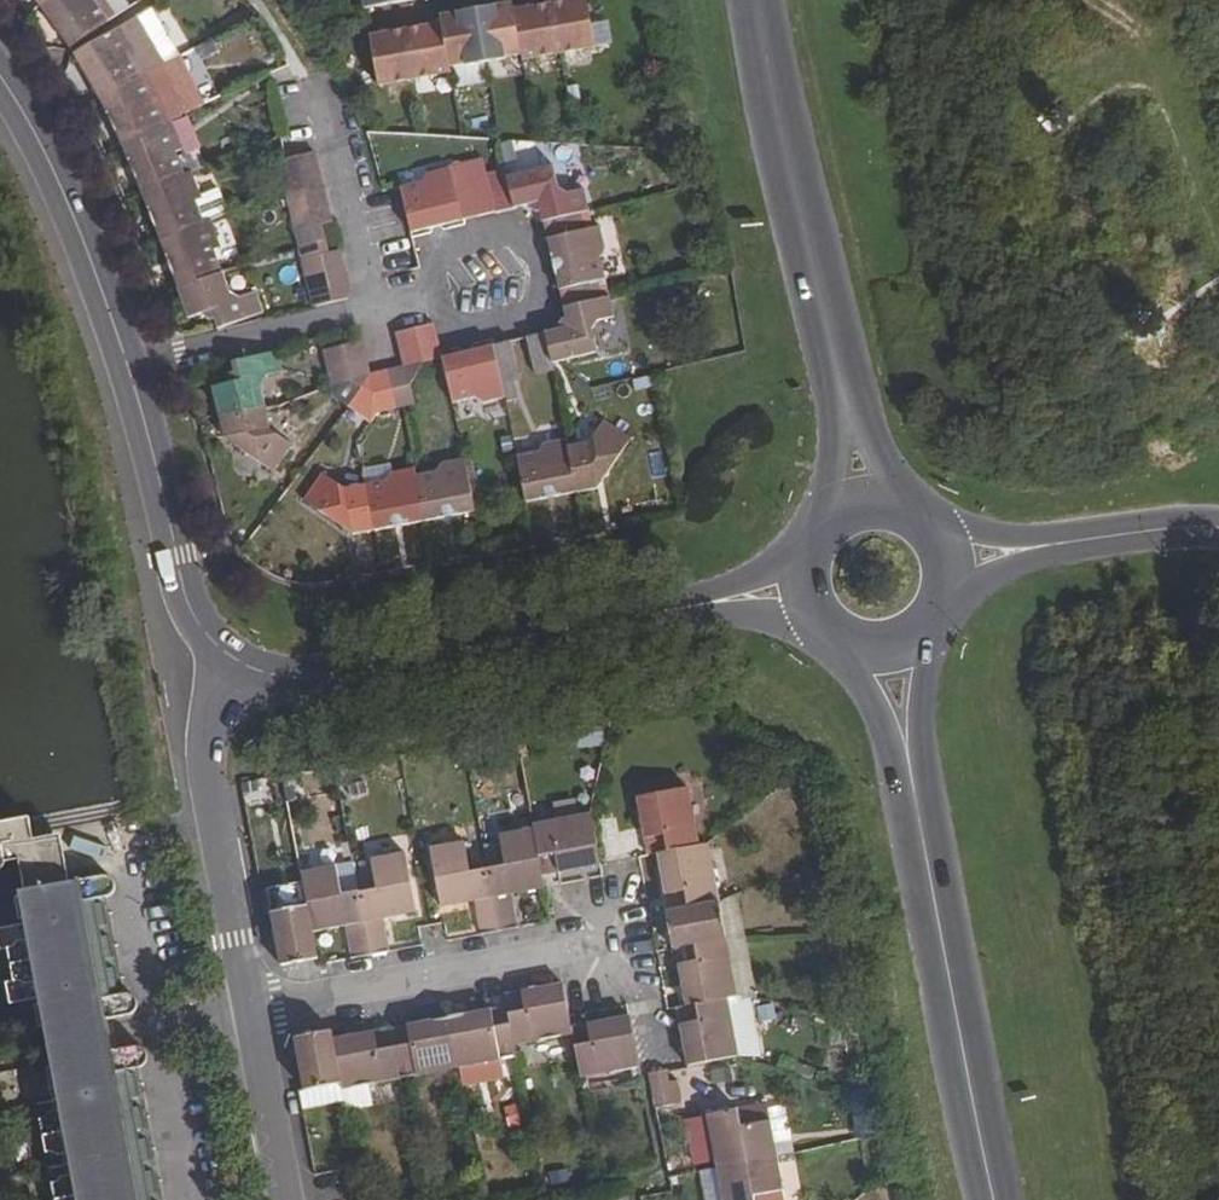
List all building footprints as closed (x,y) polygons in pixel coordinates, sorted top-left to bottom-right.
[(95,1),(97,0),(46,0),(38,7),(69,48),(109,21),(95,1)] [(122,0),(97,0),(95,1),(109,21),(128,9),(122,0)] [(364,9),(414,0),(363,0),(364,9)] [(551,12),(558,53),(594,47),(586,0),(570,0),(566,1),(567,9),(551,12)] [(566,1),(550,3),(551,12),(567,9),(566,1)] [(550,3),(533,7),(534,15),(551,12),(550,3)] [(495,6),(476,9),(485,59),(521,52),(513,14),(496,16),(495,6)] [(513,11),(513,14),(521,52),(522,60),(558,53),(551,12),(534,15),(533,7),(513,11)] [(458,22),(443,26),(449,65),(485,59),(476,9),(456,12),(458,22)] [(148,73),(166,64),(137,16),(131,20),(120,27),(74,55),(98,98),(148,73)] [(423,34),(407,36),(414,79),(450,72),(449,65),(443,26),(442,22),(422,26),(423,34)] [(422,26),(406,29),(407,36),(423,34),(422,26)] [(406,29),(389,31),(390,39),(407,36),(406,29)] [(390,39),(389,32),(369,35),(378,84),(414,79),(407,36),(390,39)] [(164,124),(155,102),(162,99),(148,73),(98,98),(104,108),(119,145),(164,124)] [(185,175),(176,153),(183,150),(171,120),(164,124),(119,145),(139,193),(185,175)] [(286,160),(277,162),(295,232),(332,223),(315,153),(286,160)] [(422,181),(400,187),(411,230),(426,227),(440,224),(462,218),(481,213),(496,209),(488,173),(484,159),(427,172),(422,181)] [(505,168),(488,173),(496,209),(520,203),(526,202),(528,206),(534,210),(539,208),(542,222),(545,233),(551,259),(554,268),(559,290),(562,302),(565,316),(561,317),(557,323),(557,327),(551,328),(526,335),(536,375),(554,371),(552,362),(597,352),(593,329),(599,321),(615,317),(609,295),(603,297),(598,280),(606,278),(600,257),(605,248),(599,225),(585,229),(581,212),(589,210),(583,189),(568,194),(558,187),(553,165),(507,176),(505,168)] [(204,223),(195,202),(203,199),(202,196),(193,172),(185,175),(139,193),(158,240),(204,223)] [(219,189),(202,196),(203,199),(195,202),(204,223),(212,221),(228,215),(219,189)] [(222,272),(214,251),(222,248),(212,221),(204,223),(158,240),(177,288),(222,272)] [(339,250),(301,259),(313,307),(346,299),(350,293),(339,250)] [(229,293),(222,272),(177,288),(190,319),(203,314),(204,317),(210,320),(215,319),(217,328),(263,314),(257,292),(240,298),(229,293)] [(362,340),(324,350),(331,385),(350,380),(373,394),(379,413),(416,403),(411,384),(424,362),(442,358),(441,357),(440,350),(433,322),(396,330),(405,363),(369,373),(362,340)] [(461,351),(441,356),(442,358),(453,403),(474,397),(483,403),(506,397),(502,383),(520,377),(510,339),(494,343),(471,349),(461,351)] [(226,383),(213,386),(224,437),(258,459),(274,471),(292,445),(277,433),(276,433),(270,428),(261,383),(267,375),(283,371),(277,351),(232,362),(235,372),(230,372),(226,378),(226,383)] [(539,451),(516,456),(526,501),(598,488),(621,454),(631,438),(604,418),(588,442),(567,445),(566,437),(544,441),(539,451)] [(354,534),(475,511),(465,458),(442,462),(437,470),(416,475),(415,467),(392,471),(387,479),(372,483),(366,485),(345,488),(321,472),(304,499),(354,534)] [(651,813),(641,815),(648,854),(657,853),(668,851),(698,845),(687,787),(648,795),(651,813)] [(651,813),(648,795),(637,796),(641,815),(651,813)] [(533,829),(542,875),(581,867),(580,857),(598,853),(591,814),(532,824),(533,829)] [(25,891),(60,884),(59,877),(70,875),(62,832),(32,838),(29,815),(0,821),(0,839),(1,842),(5,861),(19,858),(25,891)] [(504,864),(487,868),(499,931),(515,928),(509,894),(544,887),(542,875),(533,829),(498,835),(504,864)] [(482,934),(499,931),(487,868),(470,871),(464,841),(429,848),(441,907),(476,900),(482,934)] [(671,869),(661,871),(668,911),(718,902),(707,843),(698,845),(668,851),(671,869)] [(671,869),(668,851),(657,853),(661,871),(671,869)] [(375,888),(358,892),(370,955),(387,952),(380,918),(416,912),(405,853),(370,859),(375,888)] [(598,853),(580,857),(581,867),(600,863),(598,853)] [(358,892),(353,863),(335,865),(341,895),(358,892)] [(353,958),(370,955),(358,892),(341,895),(335,865),(301,873),(307,906),(312,931),(347,925),(353,958)] [(71,882),(70,875),(59,877),(60,884),(65,912),(63,912),(60,915),(59,918),(58,920),(58,923),(59,926),(61,927),(63,929),(66,930),(68,930),(72,945),(68,946),(66,948),(64,951),(64,955),(65,957),(67,960),(69,961),(71,962),(75,962),(78,976),(75,977),(72,980),(71,982),(70,986),(71,990),(73,992),(75,994),(78,994),(81,994),(87,1030),(84,1031),(87,1047),(91,1047),(92,1054),(110,1051),(104,1020),(131,1015),(131,1014),(134,1013),(136,1011),(138,1007),(138,1004),(138,1000),(136,997),(134,995),(131,993),(128,993),(116,995),(98,900),(108,897),(111,894),(115,891),(116,887),(116,884),(114,880),(111,877),(105,876),(71,882)] [(44,1026),(56,1024),(62,1060),(92,1054),(91,1047),(87,1047),(84,1031),(87,1030),(81,994),(78,994),(75,994),(73,992),(71,990),(70,986),(71,982),(72,980),(75,977),(78,976),(75,962),(71,962),(69,961),(67,960),(65,957),(64,955),(64,951),(66,948),(68,946),(72,945),(68,930),(66,930),(63,929),(61,927),(59,926),(58,923),(58,920),(59,918),(60,915),(63,912),(65,912),(60,884),(25,891),(26,895),(15,897),(19,919),(0,923),(0,942),(2,953),(8,952),(13,979),(7,980),(12,1009),(35,1005),(39,1027),(44,1026)] [(744,937),(736,894),(718,902),(725,938),(744,937)] [(668,911),(665,911),(671,948),(675,947),(725,938),(718,902),(668,911)] [(312,931),(307,906),(271,912),(281,966),(317,959),(312,931)] [(756,999),(744,937),(725,938),(736,996),(756,999)] [(725,938),(675,947),(682,987),(693,985),(696,1004),(727,998),(736,996),(725,938)] [(546,998),(564,994),(562,983),(544,987),(546,998)] [(682,987),(686,1006),(696,1004),(693,985),(682,987)] [(546,998),(544,987),(504,995),(506,1007),(514,1045),(572,1034),(570,1027),(564,994),(546,998)] [(686,1006),(677,1007),(684,1047),(695,1045),(698,1063),(738,1056),(727,998),(696,1004),(686,1006)] [(514,1045),(506,1007),(467,1014),(469,1024),(450,1028),(458,1068),(516,1057),(514,1045)] [(769,1010),(768,1037),(817,1039),(819,1012),(769,1010)] [(450,1028),(468,1024),(467,1014),(448,1017),(450,1028)] [(612,1030),(631,1026),(629,1016),(610,1020),(612,1030)] [(448,1017),(430,1020),(432,1031),(450,1028),(448,1017)] [(432,1031),(430,1020),(390,1028),(400,1078),(458,1068),(450,1028),(432,1031)] [(612,1030),(610,1020),(570,1027),(572,1034),(580,1078),(638,1067),(631,1026),(612,1030)] [(400,1078),(390,1028),(350,1035),(352,1046),(334,1049),(340,1084),(341,1089),(400,1078)] [(332,1039),(330,1030),(294,1037),(304,1090),(340,1084),(334,1049),(332,1039)] [(350,1035),(332,1039),(334,1049),(352,1046),(350,1035)] [(698,1063),(695,1045),(684,1047),(688,1065),(698,1063)] [(132,1070),(140,1069),(142,1068),(144,1067),(145,1065),(146,1064),(148,1062),(148,1060),(148,1058),(148,1055),(147,1052),(145,1050),(144,1048),(141,1047),(138,1046),(110,1051),(92,1054),(62,1060),(63,1064),(47,1067),(56,1110),(50,1112),(47,1117),(40,1118),(47,1153),(53,1153),(58,1156),(64,1155),(67,1174),(62,1176),(58,1180),(52,1182),(56,1199),(157,1199),(132,1070)] [(665,1069),(649,1073),(655,1106),(672,1104),(665,1069)] [(343,1101),(341,1089),(340,1084),(304,1090),(308,1108),(343,1101)] [(368,1085),(341,1089),(343,1101),(345,1110),(372,1105),(368,1085)] [(737,1109),(707,1115),(717,1166),(775,1155),(769,1120),(740,1126),(737,1109)] [(717,1166),(723,1199),(754,1199),(753,1195),(782,1190),(775,1155),(717,1166)] [(717,1166),(712,1167),(718,1199),(723,1199),(717,1166)] [(782,1190),(753,1195),(754,1199),(784,1199),(782,1190)]
